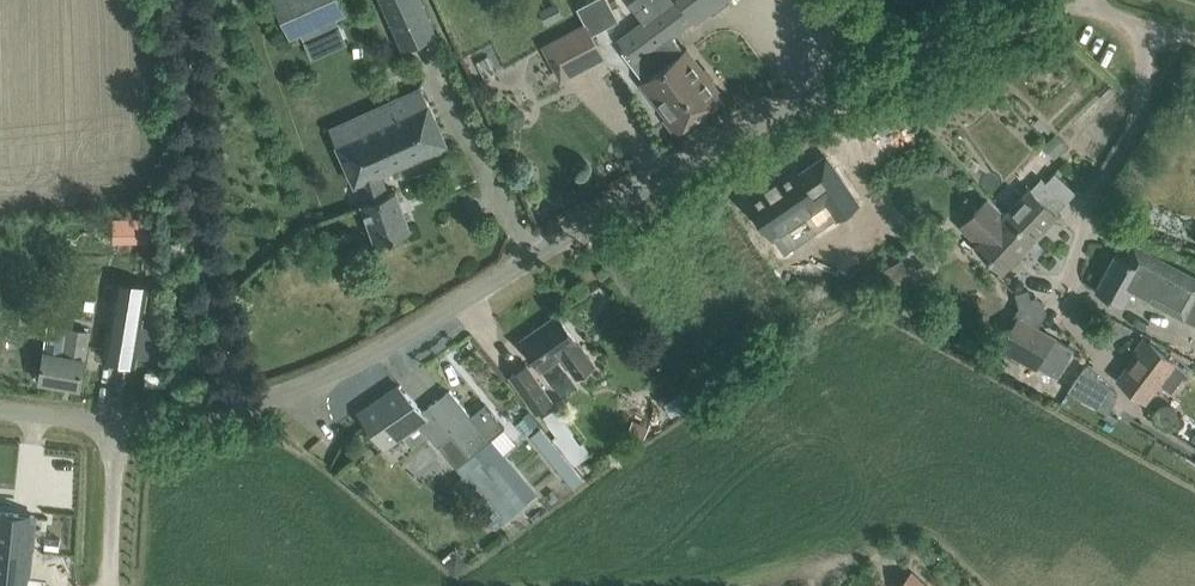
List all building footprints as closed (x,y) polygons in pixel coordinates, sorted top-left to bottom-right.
[(290,38),(302,33),(313,58),(348,42),(337,17),(346,13),(340,0),(273,0),(290,38)] [(421,0),(382,0),(404,48),(436,33),(421,0)] [(619,19),(609,0),(590,0),(577,7),(585,23),(544,45),(562,79),(604,56),(592,34),(619,19)] [(728,0),(645,0),(634,8),(643,21),(619,39),(632,56),(628,59),(645,81),(649,78),(674,112),(665,119),(676,133),(724,96),(687,48),(684,50),(673,35),(705,10),(713,12),(728,0)] [(387,193),(380,172),(446,142),(421,87),(331,128),(356,183),(362,180),(369,200),(362,202),(377,242),(410,230),(396,190),(387,193)] [(506,110),(506,119),(515,126),(524,122),(525,112),(517,106),(516,105),(506,110)] [(1056,133),(1046,143),(1058,155),(1068,146),(1056,133)] [(796,167),(748,199),(772,235),(825,199),(836,217),(858,203),(827,157),(801,175),(796,167)] [(1067,202),(1041,178),(1041,177),(1009,211),(1035,235),(1067,202)] [(1009,211),(1006,213),(988,196),(960,226),(978,243),(977,245),(1003,269),(1035,235),(1009,211)] [(113,215),(113,240),(141,240),(141,214),(113,215)] [(1134,243),(1126,257),(1116,252),(1096,289),(1123,304),(1133,286),(1166,304),(1164,307),(1194,324),(1194,276),(1134,243)] [(116,281),(104,358),(136,363),(137,356),(142,327),(145,309),(148,285),(116,281)] [(558,313),(521,339),(542,369),(562,355),(577,376),(594,364),(558,313)] [(1019,317),(1002,346),(1057,377),(1073,348),(1019,317)] [(80,387),(87,345),(90,327),(70,323),(65,354),(45,351),(40,380),(80,387)] [(142,327),(137,356),(157,359),(162,330),(142,327)] [(1119,378),(1145,398),(1159,380),(1172,390),(1187,371),(1148,341),(1119,378)] [(552,401),(527,364),(511,375),(536,412),(552,401)] [(1085,365),(1068,389),(1109,412),(1116,400),(1116,397),(1116,394),(1116,391),(1115,389),(1085,365)] [(399,385),(360,412),(365,420),(384,445),(402,432),(418,420),(429,434),(438,446),(439,445),(457,467),(468,457),(513,513),(538,493),(493,437),(505,427),(485,403),(471,414),(450,388),(423,410),(418,403),(399,385)] [(664,403),(672,415),(690,404),(683,392),(664,403)] [(1153,413),(1156,421),(1162,426),(1170,425),(1176,418),(1177,411),(1169,403),(1160,404),(1153,413)] [(543,416),(557,435),(553,438),(574,465),(591,453),(582,441),(580,443),(555,408),(543,416)] [(529,411),(515,422),(527,438),(531,435),(574,488),(584,480),(541,427),(542,426),(529,411)] [(631,418),(625,434),(641,440),(647,425),(631,418)] [(26,576),(29,576),(35,514),(0,510),(0,585),(25,585),(26,576)] [(912,572),(899,585),(927,585),(912,572)]
